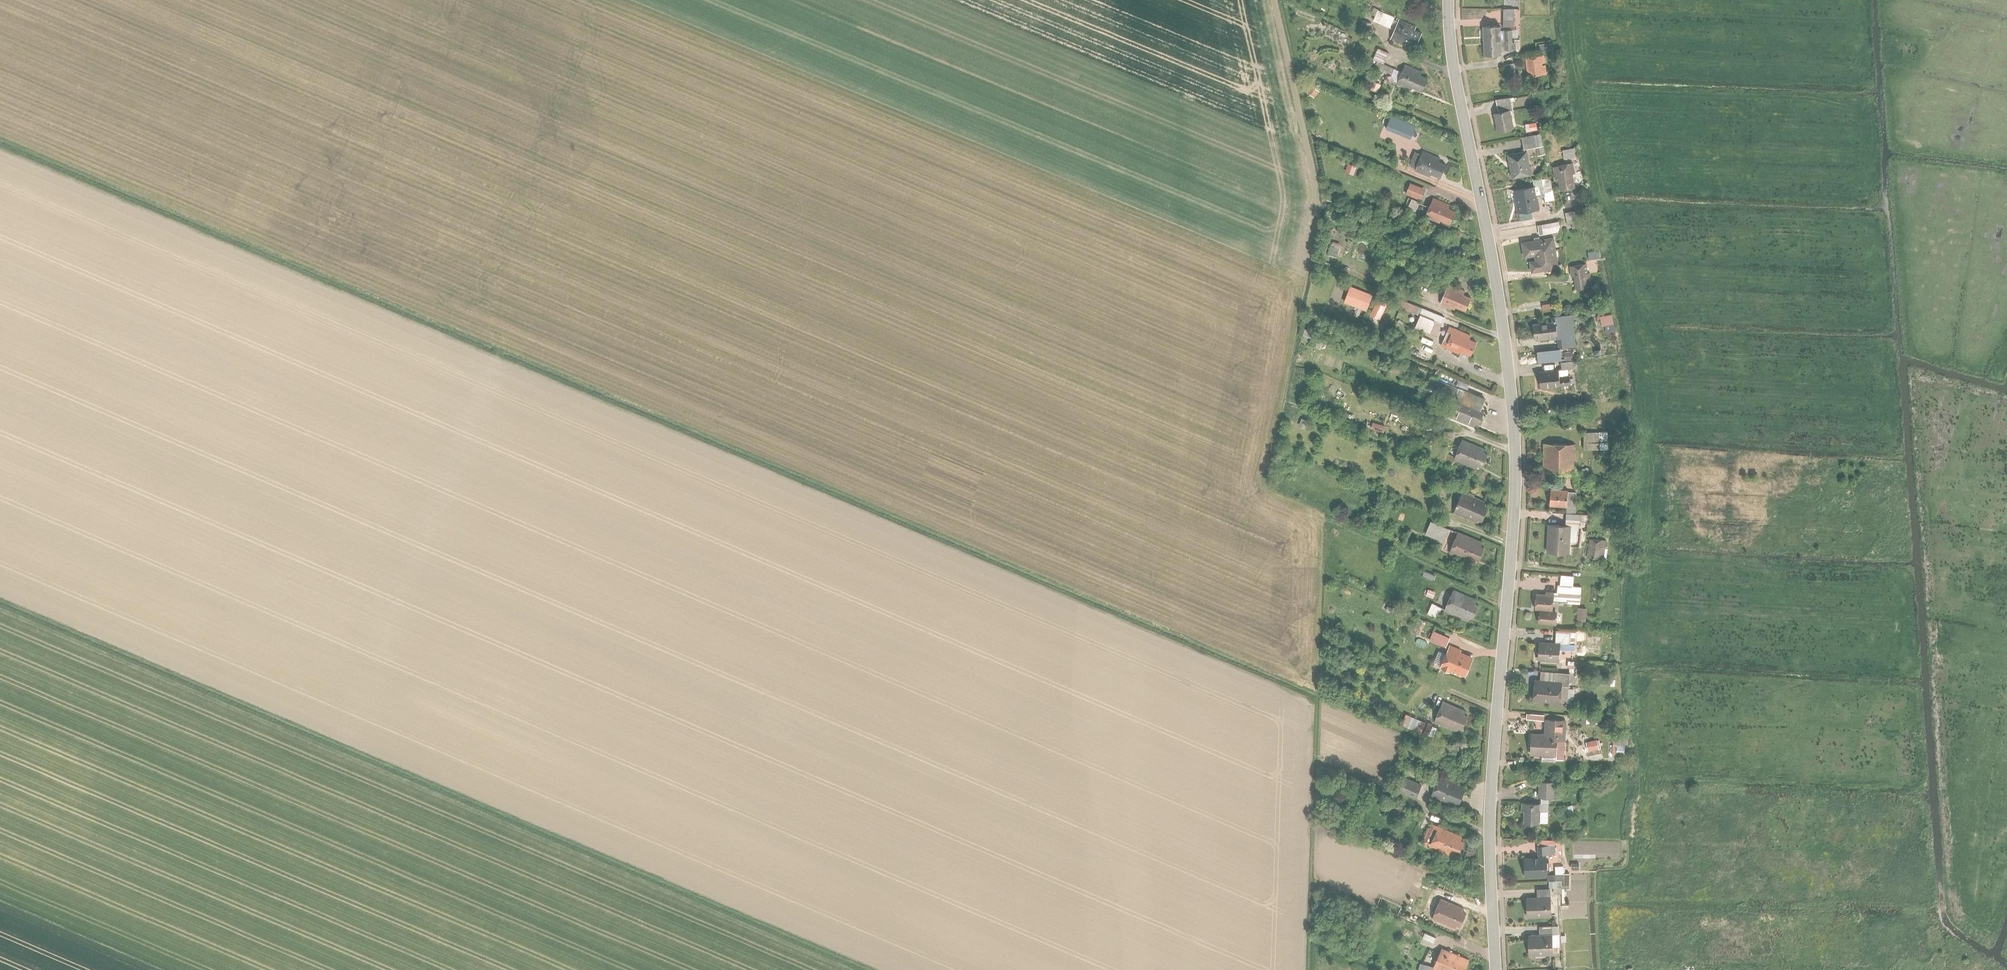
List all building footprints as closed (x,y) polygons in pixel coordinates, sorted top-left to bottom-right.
[(1394,27),(1398,15),(1379,9),(1375,20),(1394,27)] [(1418,25),(1401,18),(1392,39),(1407,45),(1408,41),(1419,46),(1424,32),(1416,29),(1418,25)] [(1505,53),(1503,25),(1485,26),(1487,54),(1505,53)] [(1394,73),(1396,67),(1386,63),(1390,51),(1379,47),(1373,65),(1394,73)] [(1547,61),(1546,54),(1525,57),(1526,66),(1528,66),(1529,76),(1546,74),(1545,62),(1547,61)] [(1424,70),(1407,63),(1398,84),(1413,90),(1415,86),(1425,90),(1431,77),(1423,74),(1424,70)] [(1371,88),(1379,92),(1383,83),(1375,79),(1371,88)] [(1316,96),(1322,90),(1314,83),(1308,89),(1316,96)] [(1517,126),(1512,107),(1495,111),(1499,130),(1517,126)] [(1419,125),(1393,115),(1388,128),(1413,138),(1419,125)] [(1528,131),(1540,128),(1538,120),(1527,123),(1528,131)] [(1539,154),(1547,152),(1543,131),(1523,135),(1526,148),(1538,146),(1539,154)] [(1565,158),(1578,156),(1577,147),(1564,149),(1565,158)] [(1534,174),(1529,148),(1509,152),(1515,178),(1534,174)] [(1442,157),(1425,150),(1417,170),(1433,177),(1434,173),(1443,176),(1448,164),(1440,160),(1442,157)] [(1350,162),(1347,171),(1355,173),(1358,165),(1350,162)] [(1577,163),(1555,166),(1556,180),(1561,179),(1562,188),(1577,186),(1576,176),(1578,176),(1577,163)] [(1423,199),(1428,187),(1412,181),(1407,193),(1423,199)] [(1542,207),(1538,184),(1516,188),(1520,211),(1542,207)] [(1451,203),(1435,196),(1427,217),(1442,223),(1444,220),(1454,224),(1460,210),(1450,206),(1451,203)] [(1569,225),(1583,223),(1581,209),(1567,211),(1569,225)] [(1561,219),(1539,223),(1542,235),(1563,231),(1561,219)] [(1557,235),(1523,240),(1526,256),(1538,254),(1539,260),(1533,261),(1534,271),(1562,267),(1557,235)] [(1332,253),(1341,254),(1342,242),(1333,241),(1332,253)] [(1588,263),(1572,265),(1573,274),(1577,274),(1579,288),(1593,287),(1591,271),(1589,272),(1588,263)] [(1464,288),(1450,282),(1441,303),(1457,310),(1458,307),(1468,311),(1475,295),(1463,290),(1464,288)] [(1383,319),(1390,302),(1379,298),(1372,314),(1383,319)] [(1417,311),(1415,316),(1420,318),(1417,326),(1439,334),(1446,314),(1405,300),(1403,306),(1417,311)] [(1545,309),(1556,307),(1555,301),(1544,303),(1545,309)] [(1557,315),(1558,320),(1559,337),(1560,346),(1578,344),(1575,313),(1557,315)] [(1614,313),(1602,315),(1603,326),(1607,326),(1608,333),(1617,332),(1614,313)] [(1558,320),(1536,322),(1537,339),(1559,337),(1558,320)] [(1473,355),(1480,340),(1473,337),(1474,334),(1451,325),(1442,345),(1462,353),(1463,351),(1473,355)] [(1539,349),(1540,361),(1565,359),(1564,347),(1539,349)] [(1543,388),(1573,384),(1572,375),(1562,376),(1561,365),(1540,368),(1543,388)] [(1483,409),(1488,397),(1457,385),(1452,399),(1459,401),(1453,417),(1480,428),(1486,411),(1483,409)] [(1586,430),(1586,448),(1603,448),(1603,430),(1586,430)] [(1488,446),(1464,437),(1456,458),(1479,468),(1481,464),(1485,465),(1490,452),(1486,451),(1488,446)] [(1579,442),(1545,441),(1544,471),(1577,472),(1579,442)] [(1567,486),(1577,485),(1576,475),(1566,476),(1567,486)] [(1569,505),(1570,487),(1553,486),(1552,504),(1569,505)] [(1489,501),(1465,490),(1456,511),(1479,521),(1481,518),(1484,520),(1491,506),(1488,504),(1489,501)] [(1568,521),(1583,522),(1583,511),(1568,511),(1568,521)] [(1433,519),(1427,533),(1446,540),(1451,526),(1433,519)] [(1574,523),(1550,522),(1548,550),(1572,552),(1574,523)] [(1485,540),(1461,531),(1453,552),(1473,560),(1474,557),(1482,560),(1487,546),(1484,544),(1485,540)] [(1589,538),(1589,556),(1605,557),(1606,538),(1589,538)] [(1426,570),(1424,575),(1435,579),(1437,573),(1426,570)] [(1480,597),(1455,586),(1446,609),(1471,619),(1472,615),(1476,617),(1481,605),(1477,603),(1480,597)] [(1541,621),(1559,622),(1560,609),(1555,609),(1557,589),(1548,589),(1548,591),(1538,591),(1537,607),(1542,607),(1541,621)] [(1429,612),(1439,617),(1444,606),(1434,601),(1429,612)] [(1589,617),(1589,606),(1579,606),(1579,617),(1589,617)] [(1431,639),(1449,645),(1452,635),(1435,628),(1431,639)] [(1562,660),(1563,640),(1542,638),(1540,658),(1562,660)] [(1589,638),(1589,652),(1603,652),(1603,638),(1589,638)] [(1464,648),(1452,643),(1442,667),(1454,672),(1455,669),(1468,675),(1477,656),(1463,650),(1464,648)] [(1563,701),(1565,679),(1537,677),(1535,699),(1563,701)] [(1466,713),(1468,708),(1445,698),(1435,721),(1460,732),(1462,727),(1465,728),(1471,715),(1466,713)] [(1420,728),(1423,717),(1406,713),(1404,725),(1420,728)] [(1568,717),(1546,716),(1546,730),(1531,730),(1531,752),(1558,753),(1558,757),(1566,757),(1568,717)] [(1627,751),(1627,737),(1615,737),(1615,752),(1627,751)] [(1589,750),(1601,748),(1600,738),(1588,740),(1589,750)] [(1469,784),(1441,773),(1433,794),(1461,805),(1469,784)] [(1406,775),(1401,790),(1419,796),(1424,781),(1406,775)] [(1395,800),(1392,806),(1407,813),(1410,807),(1395,800)] [(1551,808),(1551,801),(1523,801),(1523,809),(1526,809),(1526,822),(1542,822),(1542,808),(1551,808)] [(1563,805),(1564,814),(1573,814),(1572,805),(1563,805)] [(1465,833),(1433,820),(1424,842),(1453,854),(1455,849),(1461,852),(1467,839),(1463,837),(1465,833)] [(1550,873),(1549,854),(1526,855),(1527,875),(1550,873)] [(1554,915),(1553,894),(1529,895),(1530,916),(1554,915)] [(1466,906),(1443,896),(1434,918),(1458,927),(1459,924),(1463,925),(1469,912),(1464,910),(1466,906)] [(1435,941),(1438,935),(1427,931),(1425,937),(1435,941)] [(1556,952),(1555,931),(1530,933),(1531,953),(1556,952)] [(1472,957),(1445,945),(1435,966),(1444,969),(1467,969),(1472,957)]
